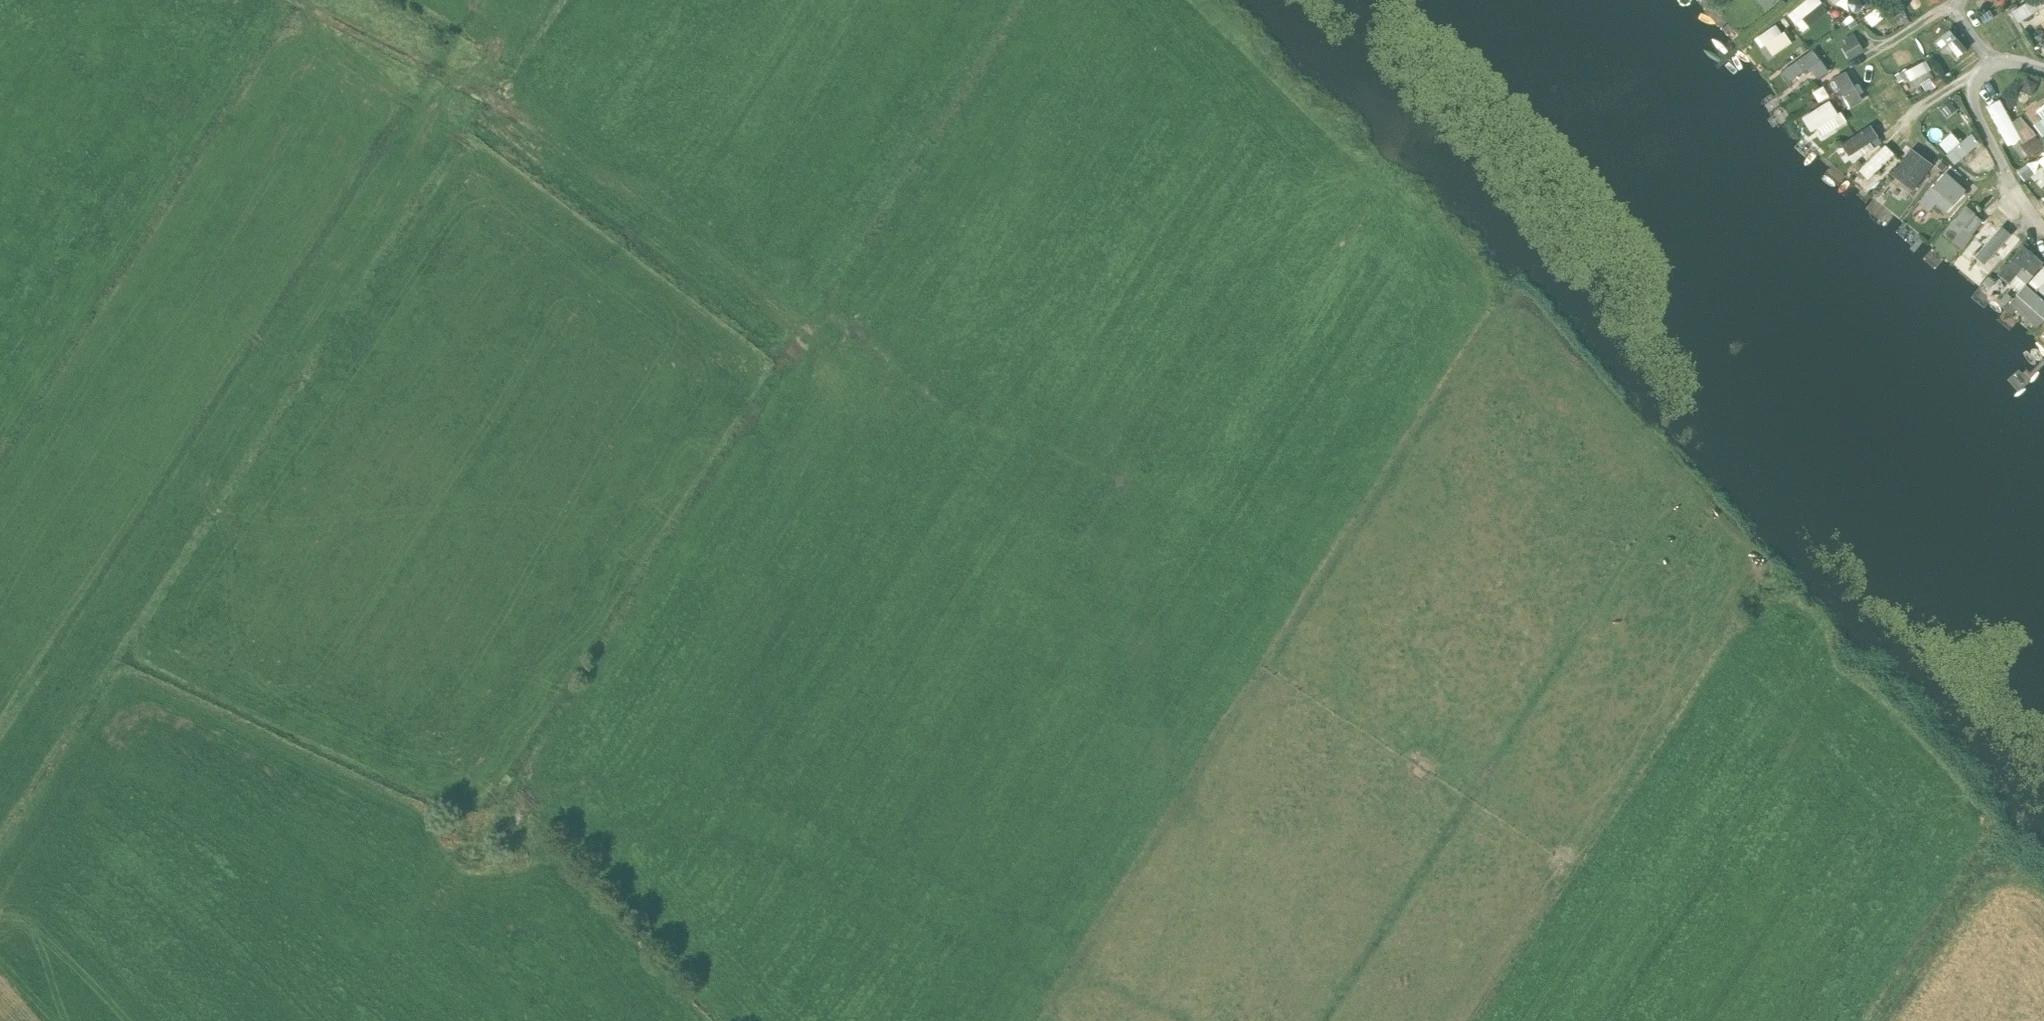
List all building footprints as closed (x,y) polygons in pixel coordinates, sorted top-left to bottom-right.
[(1803,31),(1830,9),(1823,0),(1802,0),(1788,12),(1803,31)] [(2043,5),(2043,0),(2025,0),(2010,9),(2018,21),(2043,5)] [(1957,54),(1967,45),(1948,26),(1939,35),(1957,54)] [(1841,43),(1849,57),(1864,49),(1857,35),(1841,43)] [(1819,77),(1830,70),(1814,46),(1781,68),(1787,78),(1810,63),(1819,77)] [(1928,59),(1905,67),(1909,76),(1931,69),(1928,59)] [(1832,78),(1851,105),(1864,97),(1845,70),(1832,78)] [(2029,71),(2018,85),(2031,94),(2041,80),(2029,71)] [(1987,103),(2007,144),(2020,138),(2027,153),(2041,146),(2024,112),(2012,118),(2002,96),(1987,103)] [(1802,111),(1808,129),(1826,123),(1828,128),(1842,124),(1834,100),(1802,111)] [(2043,133),(2043,102),(2029,113),(2043,133)] [(1871,122),(1840,142),(1851,158),(1881,139),(1871,122)] [(1972,130),(1960,140),(1952,129),(1938,141),(1955,162),(1981,141),(1972,130)] [(1859,167),(1869,178),(1895,152),(1885,142),(1859,167)] [(1891,172),(1912,189),(1933,163),(1911,146),(1891,172)] [(1929,209),(1935,202),(1946,211),(1967,188),(1945,169),(1918,200),(1929,209)] [(1996,238),(2015,219),(1999,202),(1979,222),(1996,238)] [(1961,245),(1985,218),(1967,203),(1943,230),(1961,245)] [(1970,237),(1966,255),(1989,261),(1993,243),(1970,237)] [(2043,261),(2043,259),(2023,242),(1988,284),(2038,326),(2043,319),(2043,297),(2026,282),(2043,261)] [(2043,292),(2043,263),(2030,278),(2043,292)]
